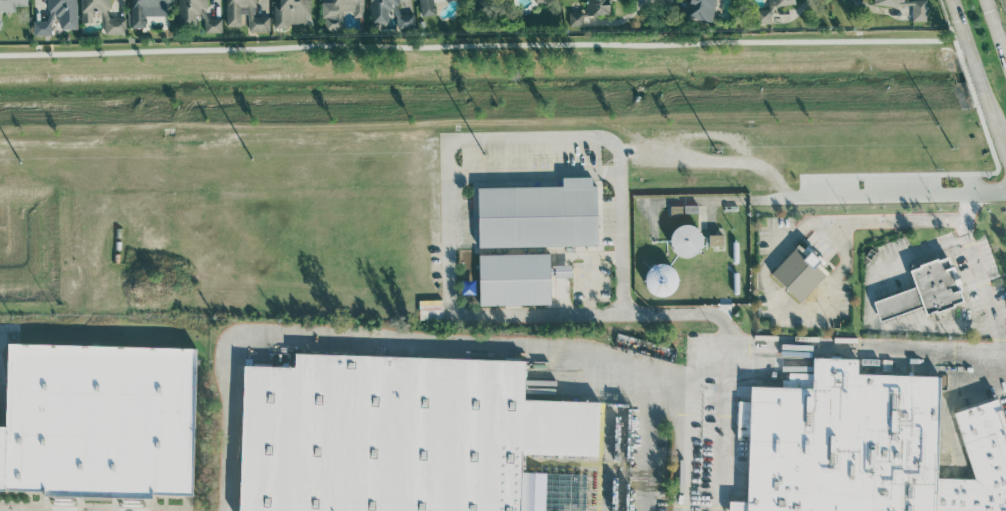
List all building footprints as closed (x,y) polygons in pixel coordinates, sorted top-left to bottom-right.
[(15,6),(26,6),(26,0),(0,0),(0,12),(14,12),(15,6)] [(76,0),(47,0),(46,22),(32,21),(32,36),(51,36),(51,29),(75,29),(76,0)] [(91,22),(91,14),(108,14),(108,0),(79,0),(80,23),(91,22)] [(129,29),(144,29),(145,11),(161,11),(161,5),(171,6),(171,0),(129,0),(129,29)] [(178,28),(197,27),(196,21),(202,21),(203,33),(221,33),(220,20),(206,20),(205,0),(177,0),(178,28)] [(226,27),(239,27),(239,17),(247,17),(247,31),(268,31),(268,17),(254,17),(254,0),(225,0),(226,27)] [(275,26),(310,27),(310,0),(275,0),(275,26)] [(362,0),(323,0),(323,31),(341,31),(341,6),(352,6),(352,17),(362,17),(362,0)] [(369,24),(388,24),(387,10),(398,10),(398,0),(369,0),(369,24)] [(420,16),(433,14),(432,2),(450,0),(418,0),(420,16)] [(584,15),(607,15),(607,0),(584,0),(584,15)] [(685,18),(711,22),(714,0),(688,0),(685,18)] [(767,8),(793,5),(792,0),(766,0),(767,8)] [(870,7),(911,8),(910,21),(924,22),(925,0),(870,0),(870,7)] [(756,10),(754,23),(767,26),(770,13),(756,10)] [(571,26),(585,26),(585,13),(571,12),(571,26)] [(123,20),(104,20),(104,34),(123,34),(123,20)] [(477,247),(477,189),(563,187),(563,177),(596,177),(597,245),(477,247)] [(672,215),(685,215),(685,206),(672,206),(672,215)] [(667,241),(669,248),(673,253),(678,256),(685,257),(691,255),(696,251),(699,246),(700,239),(698,233),(694,228),(689,225),(683,224),(676,226),(671,230),(668,235),(667,241)] [(709,235),(710,246),(724,246),(724,235),(709,235)] [(770,273),(800,301),(827,272),(797,244),(770,273)] [(479,254),(480,306),(551,304),(550,253),(479,254)] [(947,256),(962,302),(927,314),(923,305),(878,320),(871,300),(914,285),(909,269),(947,256)] [(645,281),(646,287),(650,292),(656,295),(662,296),(668,294),(673,291),(676,285),(677,279),(676,273),(672,267),(666,264),(660,263),(654,265),(649,269),(646,274),(645,281)] [(556,266),(556,278),(573,277),(573,265),(556,266)] [(441,304),(420,305),(421,320),(441,319),(441,304)] [(194,498),(0,493),(0,429),(6,429),(7,346),(194,352),(194,498)] [(520,471),(518,510),(236,510),(242,365),(294,367),(294,351),(523,360),(522,401),(598,404),(596,456),(520,453),(520,471)] [(933,477),(932,510),(747,510),(751,388),(812,390),(814,359),(855,360),(855,375),(936,377),(933,477)] [(994,400),(1005,435),(1005,510),(932,510),(933,477),(976,480),(952,414),(994,400)] [(586,474),(585,510),(518,510),(520,471),(586,474)]
